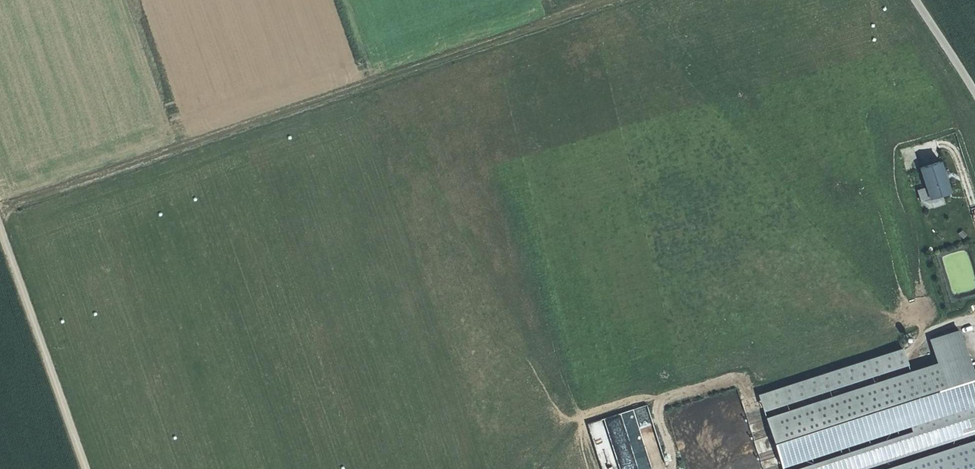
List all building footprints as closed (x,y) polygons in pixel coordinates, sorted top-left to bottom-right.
[(943,160),(921,168),(931,195),(953,187),(943,160)] [(974,431),(974,380),(959,330),(931,339),(938,362),(768,418),(784,468),(859,468),(974,431)] [(653,468),(666,468),(649,404),(636,408),(653,468)] [(618,449),(622,468),(638,468),(633,446),(618,449)]
